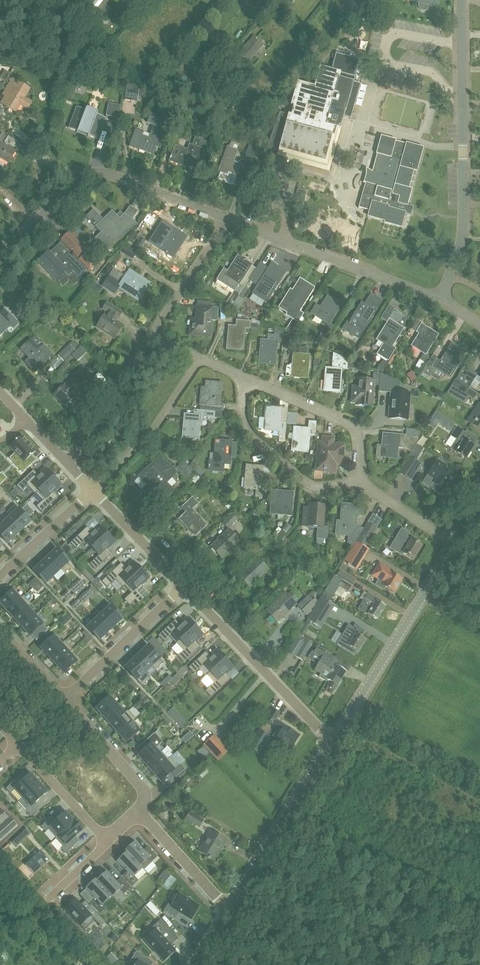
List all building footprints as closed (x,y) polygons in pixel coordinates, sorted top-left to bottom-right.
[(103,20),(111,10),(104,5),(108,0),(91,0),(86,6),(103,20)] [(425,10),(427,10),(428,8),(429,6),(430,4),(436,6),(438,0),(419,0),(418,4),(418,6),(419,8),(420,9),(422,10),(425,10)] [(215,1),(206,10),(209,13),(218,4),(215,1)] [(316,15),(328,26),(333,19),(321,9),(316,15)] [(120,27),(127,27),(128,17),(121,16),(120,27)] [(152,39),(159,45),(169,32),(162,27),(152,39)] [(281,60),(292,46),(272,29),(261,43),(256,38),(246,49),(255,57),(260,52),(263,54),(268,49),(281,60)] [(410,49),(414,53),(420,48),(416,43),(410,49)] [(101,55),(104,51),(98,47),(95,51),(101,55)] [(426,58),(430,49),(425,47),(421,56),(426,58)] [(74,70),(84,67),(79,51),(69,54),(74,70)] [(295,80),(286,114),(279,112),(266,149),(276,151),(274,157),(328,172),(342,123),(344,116),(350,118),(360,84),(353,82),(355,76),(353,75),(358,58),(338,52),(333,70),(319,66),(313,85),(295,80)] [(230,73),(237,64),(230,58),(218,71),(223,75),(227,70),(230,73)] [(1,103),(16,112),(20,105),(27,109),(31,102),(24,98),(30,89),(12,78),(3,94),(5,95),(1,103)] [(125,100),(138,102),(140,87),(127,85),(125,100)] [(109,104),(106,116),(118,118),(120,106),(109,104)] [(68,128),(98,140),(106,118),(76,107),(68,128)] [(137,149),(152,155),(162,128),(168,130),(171,121),(150,114),(147,123),(152,125),(148,137),(141,135),(142,132),(134,129),(127,146),(136,150),(137,149)] [(9,162),(16,150),(2,142),(6,136),(0,132),(0,158),(9,162)] [(376,154),(377,154),(371,176),(365,175),(363,182),(363,183),(365,184),(358,208),(359,209),(359,208),(368,211),(367,215),(384,220),(384,222),(401,227),(405,212),(404,212),(406,206),(407,206),(412,189),(408,188),(413,172),(416,173),(416,172),(418,165),(415,164),(420,148),(423,149),(423,148),(406,143),(406,144),(396,141),(396,140),(381,136),(381,137),(382,137),(377,154),(376,153),(376,154)] [(188,166),(197,169),(204,150),(206,142),(198,139),(195,138),(193,145),(190,144),(188,150),(174,145),(168,161),(184,167),(185,164),(189,165),(188,166)] [(230,183),(236,185),(239,177),(234,175),(238,164),(231,161),(235,150),(238,151),(240,144),(231,141),(229,147),(226,146),(221,161),(223,162),(217,179),(230,184),(230,183)] [(306,192),(298,189),(295,201),(303,203),(306,192)] [(101,233),(95,240),(108,252),(137,225),(132,220),(138,211),(130,206),(123,216),(119,220),(111,212),(103,220),(93,210),(86,216),(96,226),(95,227),(101,233)] [(153,244),(172,256),(185,236),(172,229),(159,219),(154,227),(158,230),(160,228),(169,234),(164,242),(157,238),(153,244)] [(78,258),(86,250),(69,233),(62,241),(78,258)] [(140,249),(146,240),(140,237),(135,245),(140,249)] [(123,245),(119,250),(125,254),(129,249),(123,245)] [(73,271),(79,277),(87,269),(68,250),(58,261),(56,259),(48,250),(37,261),(55,279),(64,270),(69,275),(73,271)] [(78,259),(89,270),(95,264),(85,253),(78,259)] [(225,304),(231,307),(239,296),(245,288),(240,285),(252,266),(236,256),(227,271),(224,269),(217,280),(233,292),(225,304)] [(274,264),(271,269),(262,263),(250,281),(257,285),(252,293),(254,294),(250,299),(262,306),(265,301),(267,302),(267,303),(287,272),(274,264)] [(113,268),(103,285),(115,293),(119,288),(138,300),(148,286),(145,284),(148,280),(130,269),(125,276),(113,268)] [(95,278),(90,274),(87,278),(92,282),(95,278)] [(285,330),(291,334),(299,320),(302,317),(304,313),(297,309),(311,287),(299,279),(283,304),(290,309),(286,315),(292,319),(285,330)] [(91,288),(99,294),(103,288),(94,283),(91,288)] [(10,294),(18,303),(24,298),(15,289),(10,294)] [(360,303),(348,322),(345,321),(341,328),(351,335),(353,336),(357,328),(361,330),(380,300),(370,294),(363,305),(360,303)] [(239,296),(231,307),(238,312),(245,300),(239,296)] [(325,327),(328,323),(339,305),(330,299),(327,304),(323,301),(320,306),(316,304),(310,313),(323,320),(320,324),(325,327)] [(189,335),(209,336),(211,320),(216,320),(217,304),(210,303),(210,302),(197,301),(195,325),(190,324),(189,335)] [(96,326),(114,338),(122,325),(117,321),(123,312),(107,302),(102,309),(106,311),(96,326)] [(377,354),(388,362),(396,349),(392,346),(403,328),(398,325),(403,317),(399,314),(393,312),(376,339),(384,344),(377,354)] [(11,326),(14,329),(20,324),(10,313),(5,318),(0,313),(0,335),(11,326)] [(48,322),(53,327),(59,322),(54,317),(48,322)] [(249,328),(249,322),(236,321),(236,327),(228,326),(226,349),(242,350),(243,333),(247,333),(247,328),(249,328)] [(411,345),(424,353),(436,334),(420,324),(416,331),(418,333),(411,345)] [(259,363),(274,364),(276,342),(283,342),(284,332),(275,328),(274,334),(268,334),(267,341),(260,340),(259,363)] [(327,337),(322,333),(315,343),(321,347),(327,337)] [(39,348),(31,339),(28,342),(20,348),(31,359),(27,363),(32,369),(38,363),(41,366),(53,354),(43,344),(39,348)] [(58,355),(64,361),(75,350),(69,343),(58,355)] [(436,368),(450,378),(467,352),(452,343),(448,348),(447,348),(439,362),(435,360),(434,361),(431,359),(421,374),(422,375),(429,379),(436,368)] [(77,361),(86,353),(80,346),(71,355),(77,361)] [(291,377),(306,378),(308,356),(308,348),(299,347),(299,355),(293,354),(291,377)] [(352,360),(358,364),(365,353),(359,349),(352,360)] [(323,391),(339,392),(341,370),(347,370),(348,359),(333,352),(331,369),(325,369),(323,391)] [(382,362),(377,369),(381,372),(386,365),(382,362)] [(54,394),(65,406),(75,396),(72,393),(86,380),(88,382),(93,377),(83,366),(54,394)] [(455,381),(468,389),(477,375),(479,377),(479,372),(479,371),(478,373),(469,368),(465,374),(460,372),(455,381)] [(406,382),(410,384),(416,374),(413,372),(408,379),(406,382)] [(356,404),(372,406),(374,385),(380,385),(381,373),(374,373),(373,379),(359,378),(358,387),(352,387),(351,402),(357,402),(356,404)] [(468,389),(455,381),(452,385),(465,394),(468,389)] [(200,409),(206,410),(223,412),(224,405),(219,404),(221,383),(206,382),(205,387),(201,386),(199,404),(200,404),(200,409)] [(447,392),(465,403),(469,396),(465,394),(452,385),(447,392)] [(389,418),(404,420),(406,403),(409,403),(410,393),(391,391),(389,418)] [(279,435),(286,436),(287,423),(280,423),(281,409),(266,408),(264,430),(279,431),(279,435)] [(200,417),(214,418),(215,411),(194,409),(193,415),(185,415),(183,437),(198,438),(200,417)] [(479,429),(479,411),(479,413),(474,410),(467,421),(479,429)] [(435,429),(443,417),(436,412),(428,425),(435,429)] [(233,428),(243,425),(241,414),(231,416),(233,428)] [(292,450),(307,452),(308,436),(315,436),(317,421),(309,421),(309,429),(294,428),(292,450)] [(450,448),(466,458),(474,446),(478,439),(467,431),(466,433),(457,427),(451,436),(456,439),(450,448)] [(421,433),(418,433),(419,430),(407,429),(406,449),(411,452),(421,436),(421,433)] [(104,437),(109,442),(112,439),(108,434),(104,437)] [(377,456),(397,458),(398,446),(403,447),(404,435),(383,434),(382,446),(378,446),(377,456)] [(22,436),(10,447),(21,459),(15,464),(23,472),(36,460),(32,456),(36,451),(22,436)] [(316,470),(335,472),(336,463),(343,464),(344,444),(333,443),(334,438),(323,437),(322,442),(318,442),(316,470)] [(209,470),(223,471),(224,463),(229,463),(231,441),(216,440),(214,462),(210,461),(209,470)] [(412,451),(416,454),(421,446),(416,443),(412,451)] [(399,473),(411,480),(422,463),(409,456),(399,473)] [(147,484),(162,501),(174,490),(167,482),(177,473),(168,463),(165,466),(158,459),(151,465),(139,476),(147,484)] [(455,475),(445,469),(447,465),(438,459),(429,473),(437,479),(434,484),(443,490),(448,483),(449,484),(455,475)] [(194,471),(188,465),(187,464),(183,461),(175,468),(186,479),(194,471)] [(193,461),(188,465),(194,471),(200,475),(204,471),(193,461)] [(255,497),(265,498),(266,489),(260,488),(261,467),(247,465),(245,488),(256,489),(255,497)] [(33,471),(17,486),(22,492),(28,486),(35,494),(37,493),(37,492),(53,477),(45,468),(38,475),(33,471)] [(44,500),(36,507),(42,512),(58,497),(54,492),(61,485),(53,477),(37,492),(37,493),(44,500)] [(270,513),(291,515),(293,492),(277,491),(276,502),(271,502),(270,513)] [(183,522),(195,535),(206,524),(191,508),(197,503),(192,498),(183,507),(187,512),(184,514),(188,518),(183,522)] [(316,539),(327,540),(328,527),(323,526),(324,505),(309,504),(309,514),(303,514),(301,526),(317,527),(316,539)] [(348,543),(352,545),(363,529),(356,525),(357,515),(362,515),(363,505),(342,504),(341,521),(337,521),(336,534),(349,535),(348,543)] [(10,516),(23,529),(31,522),(15,505),(7,513),(10,516)] [(222,522),(228,529),(238,519),(233,513),(222,522)] [(15,536),(23,529),(10,516),(3,523),(15,536)] [(356,541),(365,547),(377,528),(368,522),(356,541)] [(3,523),(0,526),(0,536),(8,544),(15,536),(3,523)] [(276,537),(281,541),(292,527),(287,523),(276,537)] [(85,540),(92,548),(107,534),(99,525),(92,532),(87,527),(70,543),(76,549),(85,540)] [(407,537),(409,533),(402,528),(389,548),(401,556),(403,553),(413,559),(422,545),(407,537)] [(211,546),(222,557),(240,540),(229,529),(211,546)] [(107,534),(92,548),(99,555),(90,564),(95,569),(112,554),(107,549),(115,542),(107,534)] [(253,550),(259,556),(269,546),(264,540),(253,550)] [(366,547),(365,547),(356,541),(343,562),(355,569),(363,556),(365,557),(367,553),(363,551),(366,547)] [(60,549),(67,556),(73,551),(66,544),(60,549)] [(49,556),(61,569),(69,562),(56,549),(49,556)] [(41,563),(53,577),(61,569),(49,556),(41,563)] [(239,575),(249,586),(268,568),(258,557),(239,575)] [(123,587),(125,586),(124,585),(141,570),(133,561),(126,568),(121,563),(102,582),(107,587),(115,579),(123,587)] [(385,587),(394,592),(402,579),(391,572),(393,570),(379,562),(371,576),(378,580),(375,585),(383,590),(385,587)] [(46,584),(53,577),(41,563),(33,571),(46,584)] [(311,568),(306,563),(302,568),(308,572),(311,568)] [(84,569),(81,571),(89,579),(92,577),(84,569)] [(124,585),(125,586),(131,593),(124,600),(129,605),(135,600),(139,603),(149,593),(141,585),(149,578),(141,570),(124,585)] [(318,604),(332,612),(336,605),(331,601),(340,586),(348,592),(352,585),(356,580),(340,570),(336,575),(323,596),(318,604)] [(97,577),(91,582),(94,585),(99,590),(102,586),(98,582),(100,580),(97,577)] [(80,579),(75,584),(79,589),(84,584),(80,579)] [(79,589),(75,584),(70,589),(74,594),(79,589)] [(84,594),(89,599),(94,594),(89,589),(84,594)] [(7,611),(21,599),(13,591),(0,602),(0,603),(7,611)] [(67,591),(62,596),(66,601),(72,596),(67,591)] [(267,610),(277,621),(296,603),(294,601),(298,598),(291,591),(288,594),(286,592),(267,610)] [(368,614),(377,620),(385,607),(378,602),(380,599),(368,592),(358,609),(368,615),(368,614)] [(83,603),(89,599),(84,594),(79,599),(83,603)] [(297,605),(302,610),(313,600),(308,595),(297,605)] [(7,611),(15,619),(28,607),(21,599),(7,611)] [(81,606),(77,601),(71,606),(76,611),(81,606)] [(323,620),(328,613),(316,605),(311,613),(323,620)] [(110,606),(102,613),(115,626),(122,619),(110,606)] [(15,619),(22,627),(35,615),(28,607),(15,619)] [(115,626),(102,613),(95,620),(107,633),(115,626)] [(22,627),(30,636),(43,624),(35,615),(22,627)] [(176,644),(195,626),(187,618),(179,625),(175,620),(158,636),(164,641),(169,636),(176,644)] [(107,633),(95,620),(87,628),(99,641),(107,633)] [(365,639),(358,635),(362,628),(355,624),(353,628),(348,625),(337,644),(354,654),(356,650),(358,651),(365,639)] [(176,644),(184,651),(178,656),(183,662),(200,646),(195,642),(203,635),(195,626),(176,644)] [(41,648),(49,657),(62,645),(54,636),(41,648)] [(153,637),(148,642),(162,657),(167,652),(153,637)] [(293,655),(302,660),(313,642),(303,637),(293,655)] [(49,657),(56,665),(69,653),(62,645),(49,657)] [(152,666),(152,667),(155,670),(163,663),(148,646),(140,653),(152,666)] [(202,649),(200,646),(187,659),(189,662),(202,649)] [(319,677),(325,680),(339,657),(336,655),(335,657),(318,646),(313,653),(322,658),(315,669),(322,673),(319,677)] [(203,665),(210,672),(225,658),(217,650),(210,657),(205,652),(189,668),(194,673),(203,665)] [(56,665),(64,674),(77,661),(69,653),(56,665)] [(140,653),(132,660),(145,673),(152,667),(152,666),(140,653)] [(327,685),(334,690),(346,672),(337,666),(342,659),(339,657),(325,680),(327,681),(328,679),(330,680),(327,685)] [(210,672),(206,675),(214,683),(206,691),(211,697),(230,678),(226,674),(233,667),(225,658),(210,672)] [(145,673),(132,660),(125,668),(140,684),(149,677),(145,673)] [(183,668),(175,675),(179,680),(187,672),(183,668)] [(150,699),(146,695),(143,697),(140,700),(144,704),(150,699)] [(96,709),(104,718),(117,706),(109,697),(96,709)] [(104,718),(111,726),(125,714),(124,713),(117,706),(104,718)] [(283,744),(291,749),(300,735),(292,730),(293,729),(277,719),(280,713),(273,708),(266,719),(273,724),(273,725),(281,730),(275,740),(272,744),(273,746),(278,749),(281,749),(283,744)] [(125,714),(111,726),(118,734),(133,720),(134,721),(136,719),(128,710),(124,713),(125,714)] [(177,712),(172,717),(180,725),(185,721),(177,712)] [(141,729),(134,721),(133,720),(118,734),(126,743),(141,729)] [(138,756),(146,765),(159,753),(151,744),(158,738),(154,734),(144,743),(148,748),(138,756)] [(214,734),(203,745),(218,761),(229,751),(214,734)] [(266,741),(256,735),(248,746),(258,753),(266,741)] [(168,760),(168,759),(161,751),(159,753),(146,765),(153,773),(168,760)] [(170,758),(168,759),(168,760),(153,773),(161,782),(171,773),(175,777),(184,769),(180,765),(178,767),(170,758)] [(13,775),(1,786),(5,790),(11,785),(23,798),(39,783),(31,774),(20,784),(13,775)] [(39,783),(23,798),(31,806),(26,811),(31,816),(40,807),(35,802),(47,792),(39,783)] [(158,814),(166,820),(172,811),(163,806),(158,814)] [(3,823),(0,826),(0,841),(18,825),(10,816),(9,817),(1,809),(0,809),(0,820),(3,823)] [(185,818),(200,827),(204,820),(189,811),(185,818)] [(50,818),(41,826),(45,831),(50,827),(58,836),(74,821),(66,813),(54,823),(50,818)] [(74,821),(58,836),(66,845),(61,849),(66,854),(75,846),(70,841),(82,830),(74,821)] [(38,838),(27,827),(23,831),(34,842),(38,838)] [(198,850),(215,860),(227,840),(211,830),(198,850)] [(135,842),(126,851),(142,868),(144,870),(152,862),(157,857),(148,847),(143,851),(135,842)] [(49,861),(40,850),(24,865),(34,876),(49,861)] [(127,853),(117,862),(127,872),(123,876),(132,886),(138,881),(134,876),(142,868),(126,851),(125,851),(127,853)] [(165,870),(162,874),(167,878),(171,874),(165,870)] [(96,879),(95,880),(111,897),(112,897),(120,889),(124,894),(130,888),(120,878),(116,882),(106,872),(97,881),(96,879)] [(175,879),(170,875),(167,880),(172,884),(175,879)] [(95,880),(86,889),(94,897),(90,902),(101,913),(107,908),(103,904),(111,897),(95,880)] [(164,903),(160,910),(172,917),(176,911),(188,918),(195,905),(189,901),(190,900),(183,895),(182,897),(175,893),(167,905),(164,903)] [(93,918),(75,899),(64,909),(79,925),(83,922),(86,925),(93,918)] [(151,901),(146,905),(151,911),(156,907),(151,901)] [(174,950),(170,946),(178,938),(160,919),(152,926),(155,929),(145,939),(164,960),(174,950)] [(131,964),(150,964),(141,959),(145,954),(135,947),(129,957),(134,960),(131,964)] [(70,953),(66,958),(71,962),(75,957),(70,953)] [(106,958),(112,964),(117,960),(110,953),(106,958)]
